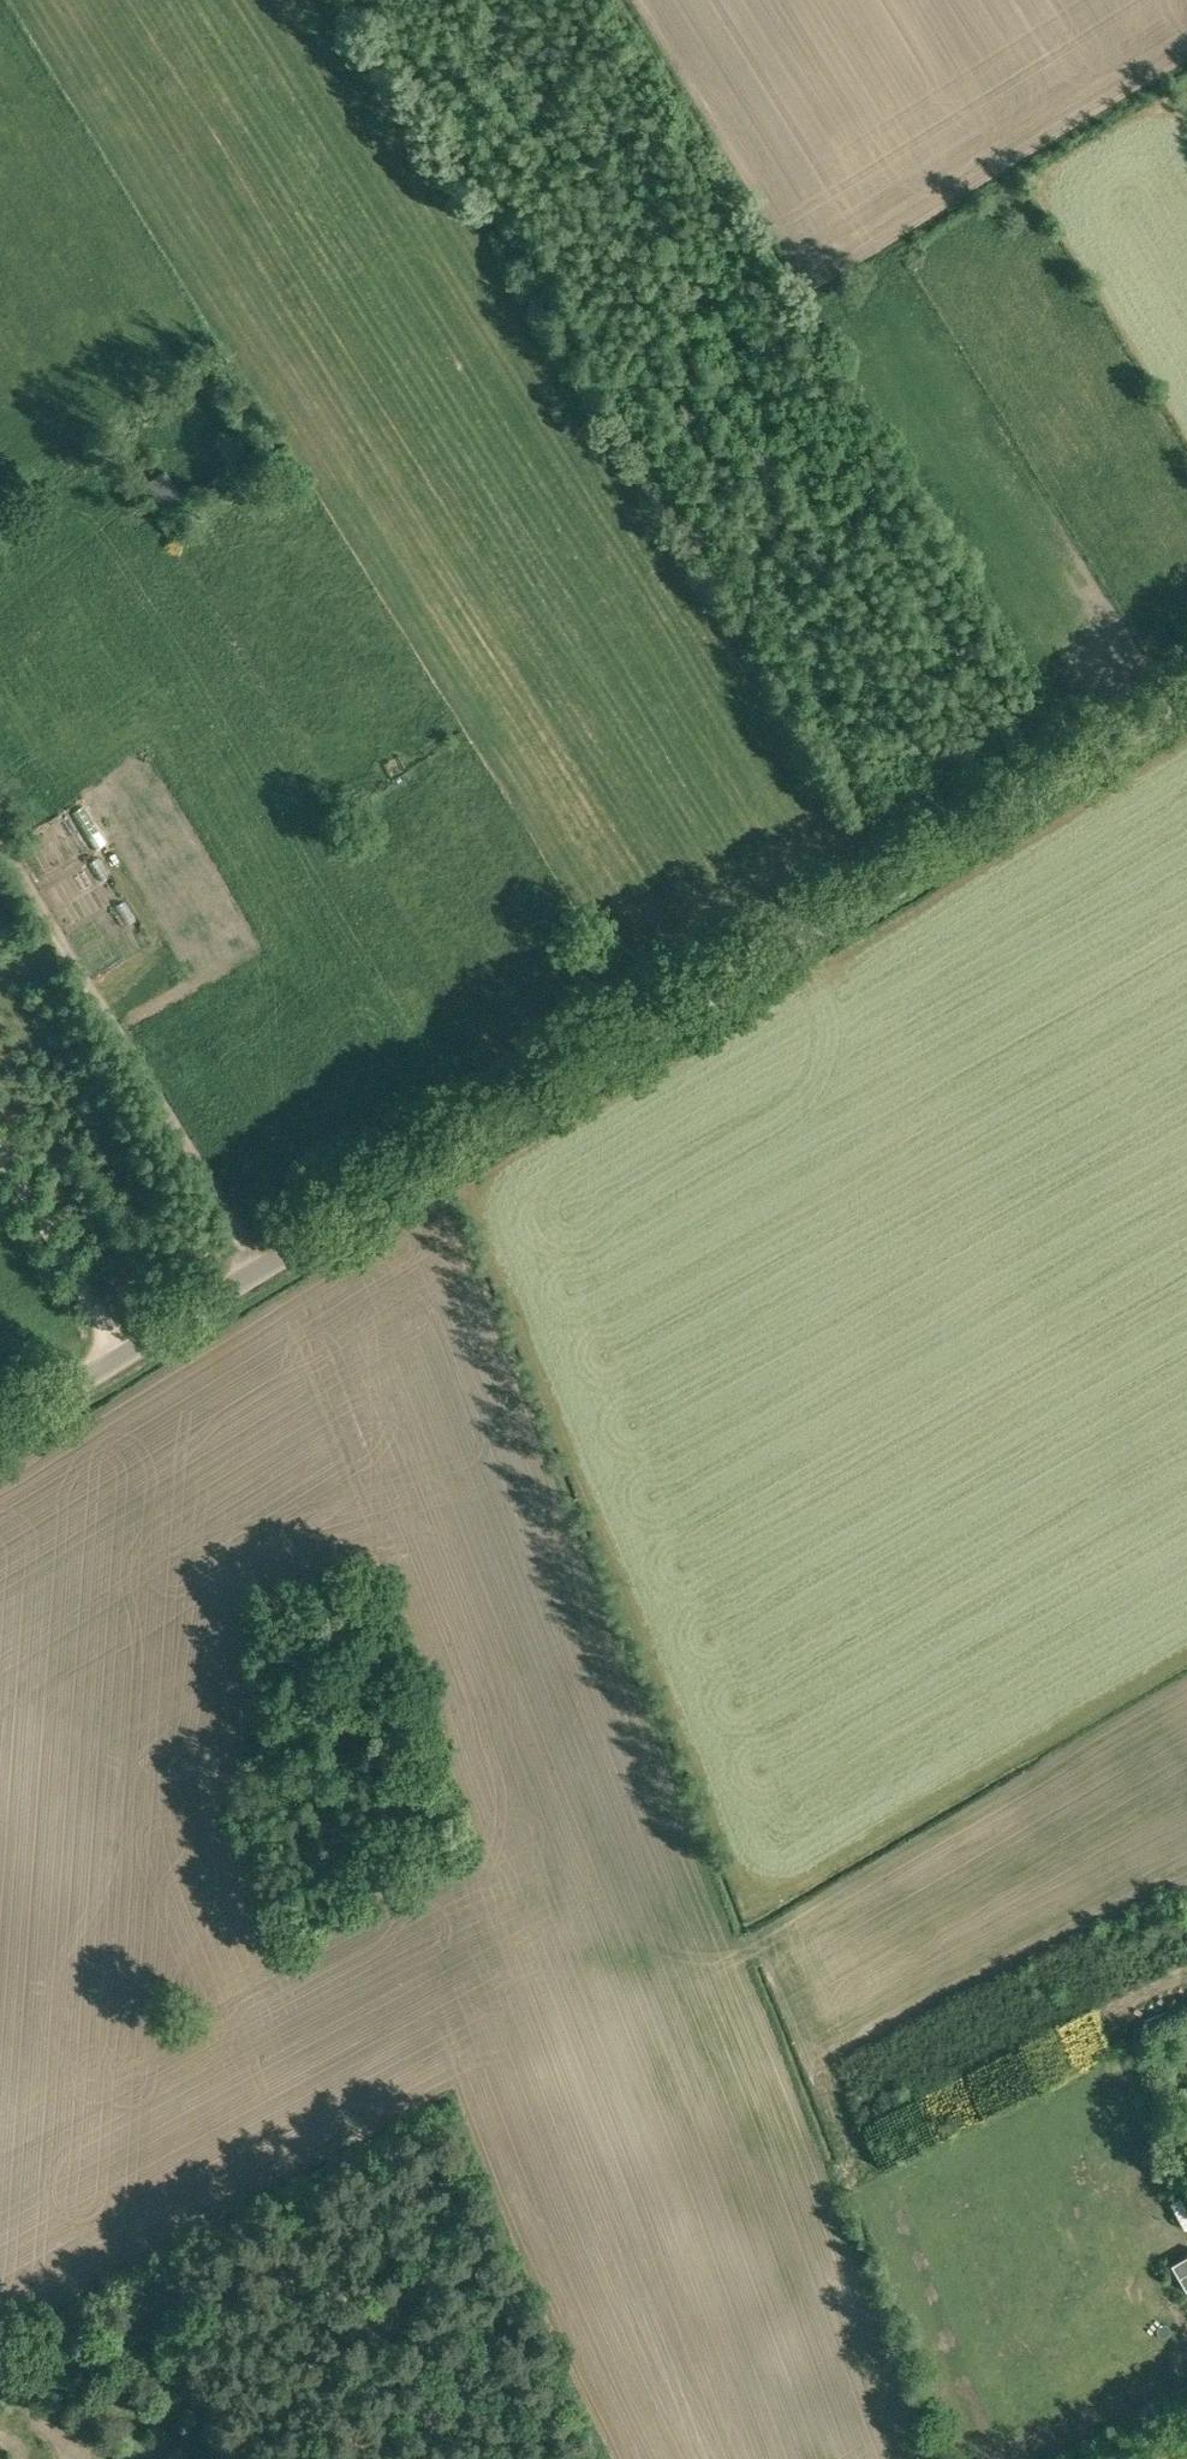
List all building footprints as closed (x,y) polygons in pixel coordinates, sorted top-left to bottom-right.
[(166,470),(150,479),(170,512),(186,502),(166,470)] [(1171,2265),(1186,2291),(1186,2256),(1171,2265)]
